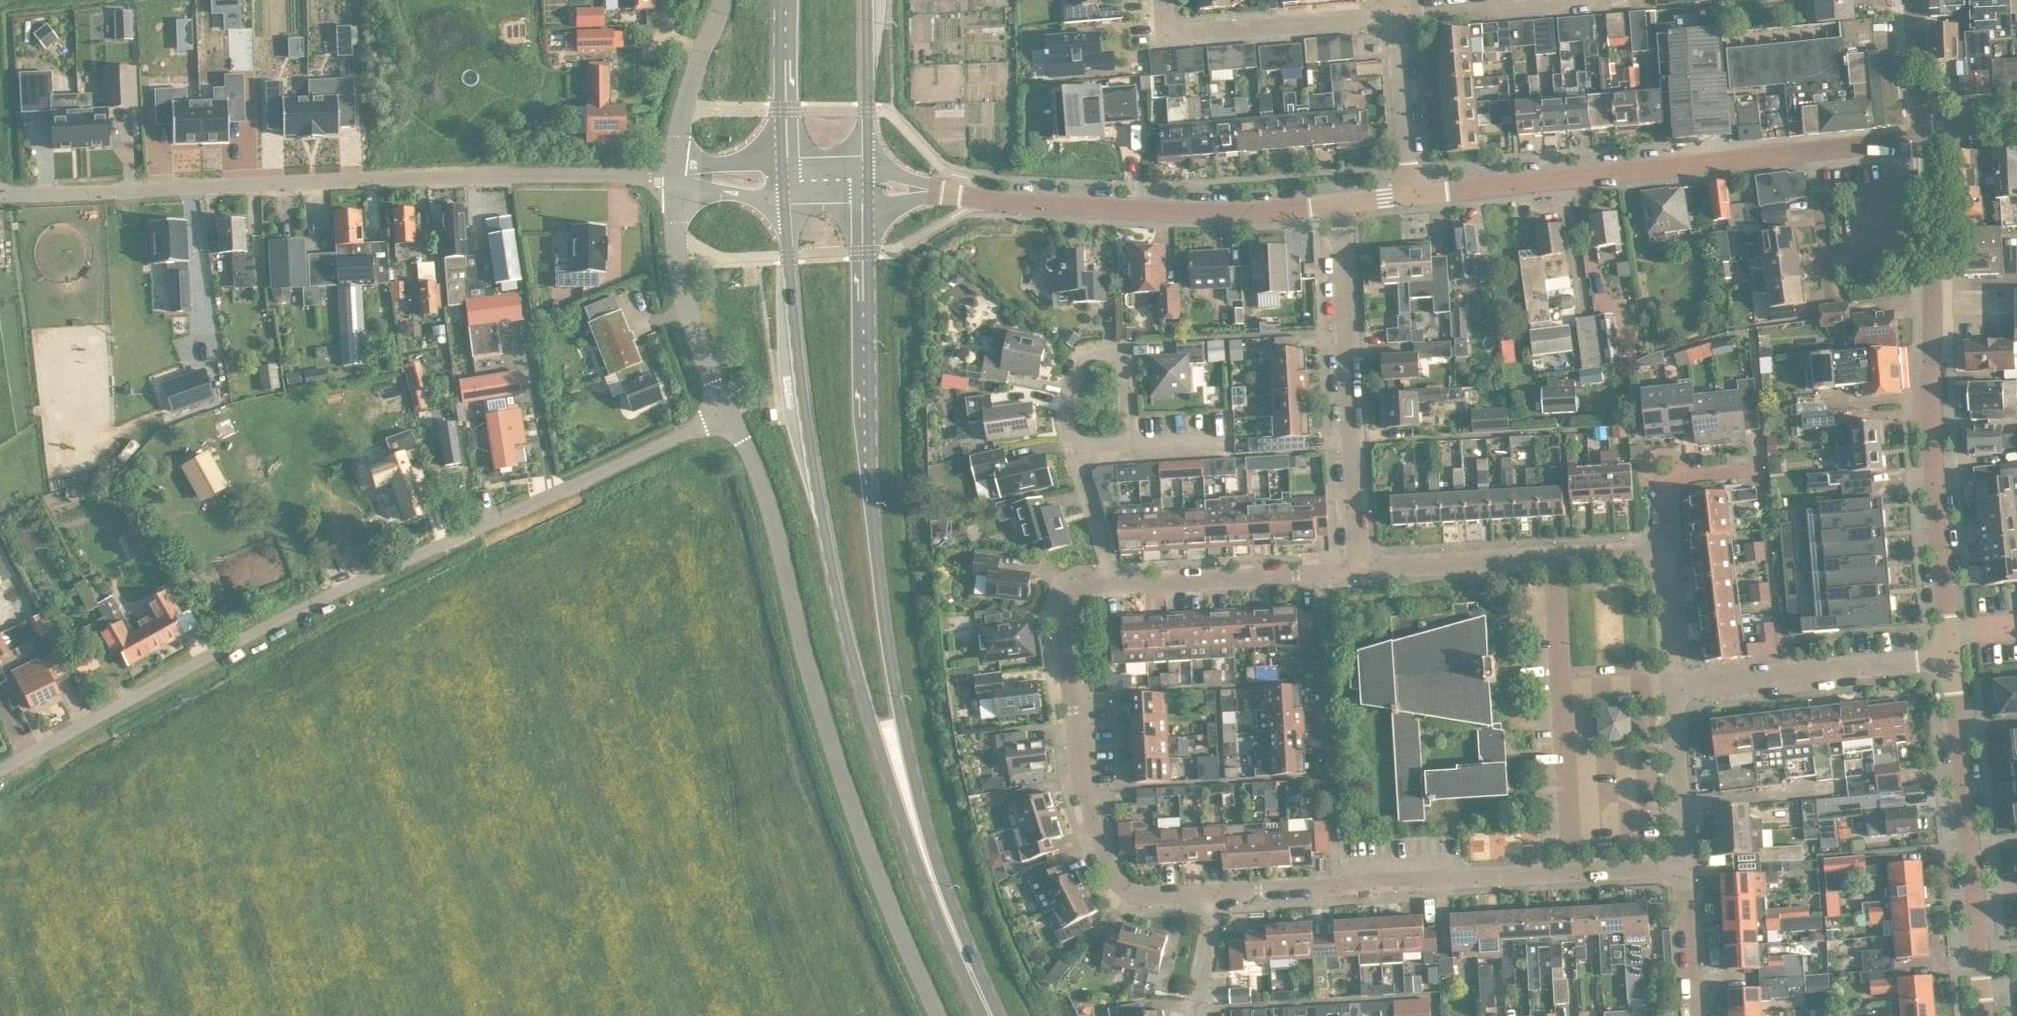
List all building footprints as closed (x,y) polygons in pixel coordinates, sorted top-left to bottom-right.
[(220,11),(221,27),(237,26),(236,0),(220,0),(220,11)] [(1063,21),(1120,16),(1119,6),(1096,7),(1096,3),(1094,3),(1094,0),(1061,0),(1063,21)] [(1813,21),(1850,18),(1849,0),(1812,0),(1813,21)] [(1928,17),(1950,15),(1950,12),(1967,11),(1967,0),(1927,0),(1928,17)] [(1930,63),(1932,98),(1945,97),(1958,97),(1975,96),(1991,95),(1989,61),(1988,41),(2010,40),(2009,25),(2008,0),(1967,0),(1967,11),(1969,35),(1962,35),(1955,35),(1956,62),(1930,63)] [(111,9),(111,37),(129,37),(128,8),(111,9)] [(598,8),(573,8),(574,24),(598,24),(598,8)] [(1627,11),(1629,34),(1630,50),(1646,49),(1642,10),(1627,11)] [(1605,36),(1629,34),(1627,11),(1603,13),(1605,36)] [(1671,20),(1653,22),(1657,70),(1657,81),(1668,80),(1669,91),(1671,125),(1671,127),(1672,126),(1670,133),(1672,134),(1672,138),(1672,139),(1674,139),(1674,138),(1680,137),(1680,138),(1682,138),(1682,137),(1689,137),(1689,138),(1691,137),(1690,136),(1692,136),(1696,140),(1700,136),(1700,135),(1707,135),(1708,135),(1709,135),(1710,134),(1726,133),(1726,132),(1737,131),(1736,126),(1736,122),(1734,101),(1734,94),(1723,95),(1723,89),(1721,74),(1717,28),(1720,28),(1719,12),(1670,16),(1671,20)] [(1578,16),(1580,38),(1593,37),(1591,15),(1578,16)] [(1568,41),(1580,40),(1580,38),(1578,16),(1567,17),(1568,41)] [(1553,52),(1550,18),(1550,17),(1536,18),(1539,53),(1553,52)] [(1557,42),(1568,41),(1567,17),(1555,17),(1557,42)] [(1869,19),(1722,32),(1727,89),(1783,84),(1786,120),(1801,119),(1803,133),(1819,131),(1832,130),(1883,126),(1901,124),(1900,111),(1894,50),(1872,52),(1869,19)] [(29,31),(42,47),(55,36),(42,20),(29,31)] [(1530,20),(1517,21),(1519,45),(1532,44),(1530,20)] [(1517,21),(1505,22),(1507,46),(1508,46),(1519,45),(1517,21)] [(1481,44),(1481,51),(1494,50),(1508,49),(1508,46),(1507,46),(1505,22),(1478,25),(1479,34),(1494,32),(1495,43),(1481,44)] [(1988,41),(1989,61),(1991,95),(2011,94),(2016,93),(2016,24),(2009,25),(2010,40),(1988,41)] [(347,25),(333,26),(334,44),(334,54),(348,53),(347,25)] [(1955,26),(1929,27),(1930,63),(1956,62),(1955,35),(1955,26)] [(603,28),(574,29),(575,48),(604,47),(603,28)] [(1435,32),(1437,57),(1469,54),(1469,52),(1467,29),(1435,32)] [(1045,37),(1047,75),(1081,73),(1080,65),(1098,63),(1098,68),(1111,67),(1110,51),(1098,52),(1097,33),(1045,37)] [(1349,35),(1337,36),(1339,60),(1351,59),(1349,35)] [(1337,36),(1326,37),(1327,61),(1339,60),(1337,36)] [(299,37),(285,38),(286,56),(300,55),(299,37)] [(1326,37),(1314,38),(1315,62),(1327,61),(1326,37)] [(1593,37),(1580,38),(1580,40),(1580,43),(1581,54),(1594,53),(1593,42),(1593,37)] [(1315,62),(1314,38),(1302,39),(1304,63),(1314,62),(1315,62)] [(1251,43),(1240,44),(1241,68),(1254,67),(1251,43)] [(1300,67),(1298,43),(1284,44),(1286,68),(1300,67)] [(1240,44),(1228,45),(1230,69),(1241,68),(1240,44)] [(1286,68),(1284,44),(1270,45),(1272,70),(1286,68)] [(1228,45),(1216,46),(1219,70),(1230,69),(1228,45)] [(1272,70),(1270,45),(1256,47),(1258,71),(1272,70)] [(1219,70),(1216,46),(1204,47),(1206,71),(1219,70)] [(1199,48),(1188,49),(1190,73),(1201,72),(1199,48)] [(1188,49),(1175,50),(1177,74),(1190,73),(1188,49)] [(1175,50),(1158,51),(1160,76),(1177,74),(1175,50)] [(1437,57),(1438,80),(1471,78),(1470,76),(1469,62),(1495,60),(1494,50),(1481,51),(1469,52),(1469,54),(1437,57)] [(1160,76),(1158,51),(1148,52),(1150,77),(1160,76)] [(17,57),(18,73),(20,73),(36,72),(35,56),(17,57)] [(1584,95),(1586,129),(1610,127),(1608,94),(1606,57),(1596,58),(1600,94),(1585,95),(1584,95)] [(1331,113),(1334,143),(1345,142),(1345,146),(1366,144),(1364,111),(1357,112),(1357,111),(1343,112),(1341,87),(1341,80),(1355,79),(1353,62),(1328,64),(1329,81),(1330,91),(1332,113),(1331,113)] [(132,64),(98,66),(100,107),(134,105),(132,64)] [(584,105),(570,105),(571,128),(585,128),(585,132),(585,139),(605,138),(605,132),(620,132),(620,119),(620,104),(607,105),(606,66),(583,66),(584,105)] [(1608,94),(1610,127),(1634,125),(1632,92),(1633,92),(1631,66),(1622,67),(1624,92),(1608,94)] [(1576,96),(1561,97),(1560,97),(1562,131),(1586,129),(1584,95),(1585,95),(1583,70),(1574,71),(1576,96)] [(36,72),(20,73),(21,109),(50,106),(47,71),(36,72)] [(1552,98),(1537,99),(1536,99),(1539,132),(1562,131),(1560,97),(1561,97),(1560,72),(1550,73),(1552,98)] [(196,101),(197,141),(225,140),(225,120),(224,114),(240,113),(239,73),(221,74),(222,87),(210,87),(211,100),(196,101)] [(1148,73),(1139,74),(1140,88),(1149,87),(1148,73)] [(1438,80),(1440,104),(1472,102),(1472,100),(1471,85),(1497,84),(1496,74),(1470,76),(1471,78),(1438,80)] [(1539,132),(1536,99),(1537,99),(1536,74),(1526,75),(1528,100),(1511,101),(1514,134),(1539,132)] [(1377,75),(1364,76),(1365,80),(1374,88),(1378,88),(1377,75)] [(348,80),(304,82),(305,100),(306,140),(318,140),(318,136),(334,135),(334,129),(350,128),(348,80)] [(294,141),(306,140),(305,100),(278,102),(277,83),(260,84),(262,132),(278,131),(278,138),(294,137),(294,141)] [(1099,85),(1062,88),(1062,90),(1065,135),(1066,139),(1104,136),(1103,132),(1102,118),(1135,116),(1136,116),(1133,84),(1132,84),(1111,85),(1099,86),(1099,85)] [(151,88),(152,116),(168,116),(169,122),(169,142),(197,141),(196,101),(182,101),(181,87),(151,88)] [(1307,115),(1309,145),(1334,143),(1331,113),(1332,113),(1330,91),(1317,92),(1317,89),(1306,91),(1307,115)] [(1632,92),(1634,125),(1659,123),(1656,90),(1633,92),(1632,92)] [(1282,117),(1285,147),(1309,145),(1307,115),(1294,116),(1293,92),(1292,92),(1281,93),(1283,117),(1282,117)] [(1258,119),(1260,149),(1285,147),(1282,117),(1271,118),(1268,93),(1257,95),(1259,119),(1258,119)] [(78,145),(75,95),(63,95),(64,109),(50,110),(52,146),(78,145)] [(87,95),(75,95),(78,145),(104,144),(103,107),(87,108),(87,95)] [(1211,153),(1209,123),(1210,123),(1208,106),(1198,107),(1197,96),(1182,97),(1184,125),(1187,154),(1211,153)] [(1244,96),(1232,97),(1233,112),(1245,111),(1244,96)] [(1187,154),(1184,125),(1182,97),(1165,99),(1166,126),(1153,127),(1156,161),(1176,159),(1176,155),(1187,154)] [(1210,123),(1209,123),(1211,153),(1236,151),(1233,121),(1221,122),(1219,97),(1208,98),(1208,106),(1210,123)] [(1440,104),(1442,128),(1474,126),(1474,125),(1473,114),(1488,113),(1487,99),(1472,100),(1472,102),(1440,104)] [(1755,99),(1734,101),(1736,122),(1757,121),(1755,99)] [(1258,119),(1233,121),(1236,151),(1260,149),(1258,119)] [(1508,122),(1499,123),(1499,133),(1509,132),(1508,122)] [(1474,126),(1442,128),(1444,153),(1476,151),(1475,134),(1499,133),(1499,123),(1474,125),(1474,126)] [(1758,137),(1757,124),(1736,126),(1737,131),(1737,139),(1758,137)] [(1990,148),(1992,175),(1992,176),(1993,192),(1993,197),(1993,198),(1997,197),(1997,200),(1998,224),(1998,226),(2016,225),(2016,146),(2004,147),(1990,148)] [(1956,150),(1943,150),(1948,216),(1957,215),(1980,213),(1979,193),(1978,177),(1992,176),(1992,175),(1990,148),(1977,149),(1967,149),(1956,150)] [(1757,202),(1744,203),(1748,224),(1760,223),(1758,204),(1783,201),(1788,200),(1787,197),(1803,195),(1801,171),(1785,173),(1785,170),(1753,175),(1757,202)] [(1748,224),(1744,203),(1743,203),(1743,197),(1739,198),(1739,200),(1726,202),(1724,181),(1704,184),(1709,219),(1724,217),(1726,227),(1748,224)] [(1644,233),(1647,232),(1648,239),(1663,237),(1662,230),(1685,227),(1686,231),(1698,230),(1694,210),(1683,212),(1679,186),(1667,188),(1667,186),(1638,190),(1644,233)] [(1758,204),(1760,223),(1785,220),(1783,201),(1758,204)] [(443,205),(438,205),(440,255),(444,304),(461,302),(461,298),(460,276),(463,276),(461,254),(463,254),(461,225),(464,225),(463,205),(460,205),(460,204),(454,204),(451,202),(446,202),(443,205)] [(400,207),(389,208),(392,259),(412,257),(412,262),(417,262),(415,223),(410,223),(409,207),(400,207)] [(321,285),(332,284),(336,365),(360,364),(355,285),(385,283),(382,241),(359,244),(358,210),(331,211),(332,252),(320,253),(321,285)] [(1587,214),(1590,236),(1592,247),(1618,243),(1614,210),(1587,214)] [(229,250),(230,278),(230,285),(250,284),(248,233),(241,233),(240,217),(214,218),(215,251),(229,250)] [(181,219),(147,220),(149,261),(149,262),(165,262),(167,310),(185,309),(181,219)] [(1536,248),(1516,250),(1525,322),(1527,321),(1528,328),(1549,326),(1546,307),(1554,306),(1556,303),(1559,306),(1569,305),(1572,302),(1571,295),(1566,292),(1558,293),(1556,296),(1552,295),(1544,296),(1543,289),(1567,286),(1565,273),(1559,222),(1547,223),(1534,225),(1536,248)] [(568,240),(563,240),(563,256),(568,256),(568,270),(552,270),(552,285),(594,285),(594,272),(600,272),(600,259),(604,259),(604,237),(600,237),(600,224),(568,224),(568,240)] [(1452,251),(1445,252),(1448,278),(1463,276),(1478,274),(1487,273),(1485,255),(1476,256),(1475,252),(1476,252),(1473,224),(1462,226),(1449,227),(1452,251)] [(1998,226),(1998,224),(1958,226),(1958,231),(1959,254),(1959,272),(2002,270),(1999,248),(1998,226)] [(1759,243),(1760,256),(1798,251),(1798,248),(1793,248),(1790,227),(1739,234),(1740,241),(1759,243)] [(1724,229),(1711,231),(1715,261),(1724,260),(1728,259),(1724,229)] [(463,276),(460,276),(461,298),(513,291),(518,290),(516,279),(509,230),(484,233),(487,251),(463,254),(461,254),(463,276)] [(2014,237),(2002,238),(2002,246),(2014,245),(2014,237)] [(283,241),(266,242),(268,288),(268,290),(269,293),(270,296),(272,299),(275,301),(278,301),(281,300),(283,298),(285,296),(286,293),(287,290),(286,286),(299,286),(300,285),(299,253),(298,240),(283,241)] [(1162,285),(1160,245),(1126,247),(1127,271),(1124,271),(1125,291),(1156,289),(1158,317),(1176,316),(1174,284),(1162,285)] [(2002,272),(2016,271),(2016,245),(2014,245),(2002,246),(2001,246),(2002,272)] [(1282,246),(1251,248),(1253,292),(1285,290),(1299,289),(1297,257),(1283,257),(1283,251),(1282,246)] [(1403,247),(1405,280),(1406,280),(1407,295),(1430,294),(1431,308),(1448,307),(1444,258),(1429,258),(1428,246),(1403,247)] [(1409,326),(1408,326),(1407,309),(1407,295),(1406,280),(1405,280),(1403,247),(1379,248),(1380,272),(1360,273),(1361,282),(1380,281),(1395,281),(1398,326),(1385,327),(1385,341),(1409,339),(1409,328),(1409,326)] [(1050,270),(1051,291),(1070,290),(1071,301),(1103,299),(1102,271),(1092,271),(1092,262),(1082,262),(1082,249),(1049,251),(1050,258),(1046,259),(1044,261),(1044,264),(1045,267),(1047,269),(1050,270)] [(1206,251),(1188,252),(1189,267),(1184,268),(1185,286),(1190,285),(1190,287),(1224,285),(1225,299),(1240,298),(1238,265),(1226,266),(1225,254),(1206,255),(1206,251)] [(1762,267),(1764,281),(1801,276),(1801,273),(1796,274),(1793,253),(1798,252),(1798,251),(1760,256),(1746,257),(1747,266),(1762,267)] [(320,253),(304,253),(305,285),(314,285),(321,285),(320,253)] [(1613,261),(1615,275),(1627,273),(1625,259),(1613,261)] [(1715,261),(1717,278),(1726,276),(1724,260),(1715,261)] [(1312,272),(1312,262),(1302,263),(1302,272),(1312,272)] [(953,271),(947,279),(952,282),(958,282),(961,277),(953,271)] [(1801,276),(1764,281),(1746,283),(1747,290),(1766,293),(1767,306),(1769,306),(1771,319),(1793,316),(1791,303),(1805,301),(1804,297),(1799,297),(1797,278),(1801,278),(1801,276)] [(417,281),(418,313),(432,312),(431,280),(417,281)] [(395,281),(386,281),(386,297),(395,297),(395,281)] [(302,285),(299,286),(300,305),(315,304),(314,285),(305,285),(302,285)] [(513,291),(461,298),(461,302),(464,319),(468,354),(469,354),(495,351),(491,321),(517,318),(513,291)] [(606,374),(612,371),(623,366),(636,360),(615,310),(613,311),(607,295),(581,306),(587,321),(585,322),(606,374)] [(1822,304),(1817,304),(1819,325),(1840,323),(1853,322),(1855,346),(1893,342),(1890,311),(1890,309),(1846,314),(1845,301),(1822,304)] [(1229,305),(1230,322),(1241,321),(1241,319),(1240,305),(1229,305)] [(1450,306),(1452,335),(1464,334),(1462,305),(1450,306)] [(1593,314),(1600,362),(1601,369),(1616,364),(1616,360),(1617,360),(1611,311),(1593,313),(1593,314)] [(1580,364),(1600,362),(1593,314),(1573,316),(1580,364)] [(1257,330),(1267,330),(1267,322),(1257,322),(1257,330)] [(1694,323),(1691,326),(1692,331),(1696,333),(1700,332),(1702,328),(1701,324),(1698,322),(1694,323)] [(1531,354),(1569,349),(1570,349),(1567,323),(1549,326),(1528,328),(1531,354)] [(1117,326),(1118,336),(1133,335),(1133,325),(1117,326)] [(1420,327),(1409,328),(1409,339),(1421,339),(1420,327)] [(1006,369),(1036,375),(1043,339),(1025,335),(1025,333),(1007,329),(1001,358),(983,354),(978,376),(1004,381),(1006,369)] [(1064,330),(1059,338),(1070,346),(1076,338),(1064,330)] [(1267,348),(1268,371),(1304,369),(1303,346),(1298,347),(1297,334),(1272,336),(1273,348),(1267,348)] [(1452,337),(1453,355),(1466,354),(1465,336),(1452,337)] [(1728,336),(1708,341),(1711,354),(1731,349),(1728,336)] [(1226,339),(1227,351),(1237,351),(1237,338),(1226,339)] [(1416,356),(1448,354),(1447,338),(1411,340),(1412,352),(1379,354),(1381,378),(1417,375),(1416,356)] [(1205,340),(1206,360),(1222,359),(1221,339),(1205,340)] [(1961,357),(1962,364),(1965,366),(1965,369),(1976,369),(2001,368),(2002,368),(2002,377),(2016,377),(2016,341),(2012,341),(2012,339),(2009,339),(1988,340),(1975,341),(1964,341),(1964,355),(1961,357)] [(1202,361),(1200,340),(1174,342),(1175,353),(1148,355),(1150,376),(1147,376),(1148,395),(1167,394),(1167,391),(1187,390),(1186,362),(1202,361)] [(1893,345),(1828,352),(1808,352),(1797,353),(1798,365),(1796,366),(1798,380),(1811,379),(1811,387),(1832,386),(1859,383),(1860,394),(1869,393),(1869,398),(1878,397),(1878,392),(1897,390),(1893,345)] [(1695,346),(1682,350),(1684,361),(1698,356),(1695,346)] [(1767,346),(1757,347),(1758,355),(1768,354),(1767,346)] [(1684,361),(1682,350),(1672,353),(1675,364),(1684,361)] [(392,354),(381,355),(383,370),(395,369),(392,354)] [(1636,357),(1639,370),(1652,367),(1649,354),(1636,357)] [(422,383),(416,359),(399,364),(406,387),(422,383)] [(272,362),(255,364),(258,387),(275,385),(272,362)] [(1577,368),(1579,381),(1601,378),(1599,365),(1577,368)] [(321,366),(300,369),(302,381),(323,378),(321,366)] [(623,366),(612,371),(627,409),(656,399),(646,371),(628,379),(623,366)] [(199,369),(160,383),(170,410),(209,396),(199,369)] [(1268,371),(1269,393),(1305,391),(1304,369),(1268,371)] [(295,371),(282,373),(284,385),(297,383),(295,371)] [(457,380),(459,400),(517,391),(513,371),(457,380)] [(954,375),(952,387),(964,389),(966,377),(954,375)] [(1573,380),(1562,380),(1562,375),(1545,376),(1546,388),(1539,388),(1540,410),(1574,410),(1574,407),(1576,405),(1576,398),(1573,396),(1573,380)] [(1736,391),(1714,394),(1718,441),(1728,440),(1728,438),(1742,436),(1741,424),(1755,423),(1750,378),(1735,379),(1736,391)] [(1964,381),(1965,409),(1968,409),(1968,418),(2016,418),(2016,378),(2013,378),(2013,380),(2002,380),(1964,381)] [(1693,441),(1692,429),(1693,429),(1690,397),(1691,396),(1690,396),(1689,384),(1673,386),(1672,380),(1663,381),(1669,434),(1679,433),(1679,431),(1692,429),(1693,441)] [(1659,435),(1669,434),(1663,381),(1654,381),(1655,388),(1639,389),(1644,434),(1659,433),(1659,435)] [(1229,386),(1230,395),(1243,394),(1242,385),(1229,386)] [(1429,401),(1438,401),(1438,402),(1460,400),(1460,385),(1400,388),(1400,394),(1381,395),(1383,426),(1415,424),(1415,422),(1419,422),(1419,412),(1429,411),(1429,401)] [(1692,429),(1693,441),(1708,440),(1708,442),(1718,441),(1714,394),(1713,387),(1703,388),(1704,395),(1690,396),(1691,396),(1690,397),(1693,429),(1692,429)] [(424,405),(419,388),(407,391),(412,408),(424,405)] [(1269,393),(1271,415),(1306,413),(1305,391),(1269,393)] [(963,396),(966,421),(983,418),(986,439),(1033,432),(1029,401),(990,407),(988,393),(963,396)] [(506,394),(482,399),(493,467),(512,464),(509,442),(519,440),(513,408),(508,409),(506,394)] [(1243,394),(1230,395),(1230,404),(1243,403),(1243,394)] [(1787,402),(1788,411),(1822,408),(1821,399),(1787,402)] [(452,421),(452,422),(462,420),(459,404),(455,405),(455,401),(448,403),(451,421),(452,421)] [(1507,429),(1507,428),(1506,406),(1469,408),(1470,431),(1507,429)] [(1799,413),(1801,427),(1833,424),(1832,410),(1799,413)] [(1306,413),(1271,415),(1272,435),(1261,436),(1262,450),(1303,447),(1303,435),(1308,435),(1306,413)] [(1836,423),(1832,427),(1834,447),(1849,445),(1849,447),(1863,445),(1878,444),(1881,444),(1880,433),(1877,433),(1876,422),(1875,420),(1861,421),(1847,423),(1836,423)] [(433,424),(439,464),(459,461),(452,421),(433,424)] [(1603,425),(1589,425),(1589,437),(1603,437),(1603,425)] [(1623,425),(1609,425),(1609,437),(1624,437),(1623,425)] [(1961,430),(1961,438),(1966,441),(1966,452),(2003,451),(2003,447),(2011,446),(2016,446),(2016,434),(2011,434),(2011,432),(1998,433),(1998,425),(1966,425),(1966,427),(1961,430)] [(377,462),(364,466),(371,484),(379,481),(388,485),(400,520),(410,515),(422,511),(405,462),(401,451),(414,447),(407,428),(381,437),(388,456),(376,460),(377,462)] [(1764,429),(1765,451),(1776,450),(1774,428),(1764,429)] [(1573,446),(1572,432),(1564,433),(1565,446),(1573,446)] [(1507,435),(1507,444),(1528,443),(1527,434),(1507,435)] [(1639,444),(1628,445),(1628,457),(1640,457),(1639,445),(1639,444)] [(1838,470),(1805,473),(1807,488),(1839,485),(1840,498),(1870,496),(1869,478),(1868,478),(1867,470),(1880,468),(1878,444),(1863,445),(1849,447),(1849,445),(1834,447),(1833,447),(1833,454),(1828,458),(1838,470)] [(1000,448),(969,455),(974,478),(984,476),(989,497),(1000,495),(1008,493),(1010,497),(993,501),(995,506),(1011,503),(1021,501),(1018,491),(1048,484),(1041,453),(1003,461),(1000,448)] [(1599,463),(1587,464),(1589,500),(1610,499),(1607,449),(1598,450),(1599,463)] [(1615,449),(1607,449),(1610,499),(1631,497),(1628,462),(1616,463),(1615,449)] [(1589,500),(1587,464),(1574,465),(1574,451),(1565,452),(1568,501),(1589,500)] [(203,452),(179,466),(199,502),(223,488),(203,452)] [(1274,454),(1265,455),(1266,468),(1275,468),(1282,467),(1281,454),(1274,454)] [(1299,454),(1286,455),(1287,465),(1299,465),(1299,454)] [(1255,455),(1247,456),(1247,469),(1266,468),(1265,455),(1255,455)] [(1486,490),(1488,516),(1512,515),(1510,489),(1509,468),(1511,468),(1510,455),(1498,456),(1499,469),(1500,489),(1486,490)] [(1462,492),(1463,518),(1488,516),(1486,490),(1486,469),(1485,456),(1474,457),(1475,470),(1476,491),(1462,492)] [(1222,457),(1200,459),(1201,475),(1223,474),(1223,471),(1222,457)] [(1233,457),(1222,457),(1223,471),(1223,474),(1234,473),(1233,457)] [(1415,521),(1413,495),(1413,473),(1412,458),(1400,460),(1402,474),(1403,496),(1387,497),(1389,523),(1415,521)] [(1195,459),(1178,460),(1179,476),(1196,475),(1195,459)] [(1973,480),(1975,500),(2011,496),(2010,493),(2016,492),(2016,459),(1998,461),(1999,478),(1997,478),(1995,478),(1973,480)] [(1169,460),(1162,461),(1163,477),(1179,476),(1178,460),(1169,460)] [(1510,489),(1512,515),(1536,513),(1535,487),(1536,487),(1533,460),(1523,461),(1523,467),(1524,488),(1510,489)] [(1136,476),(1135,462),(1113,464),(1113,477),(1136,476)] [(1144,462),(1135,462),(1136,476),(1145,475),(1144,462)] [(1096,464),(1091,469),(1091,473),(1094,482),(1101,482),(1109,476),(1108,463),(1096,464)] [(1535,487),(1536,513),(1562,512),(1560,485),(1558,464),(1547,465),(1548,473),(1535,473),(1536,487),(1535,487)] [(1452,492),(1437,493),(1439,520),(1463,518),(1462,492),(1461,471),(1451,472),(1452,492)] [(1428,494),(1413,495),(1415,521),(1439,520),(1437,493),(1437,472),(1426,473),(1428,494)] [(1687,536),(1690,557),(1726,553),(1724,533),(1727,532),(1724,501),(1755,497),(1753,486),(1686,494),(1691,536),(1687,536)] [(1280,497),(1268,498),(1268,505),(1270,541),(1273,541),(1273,543),(1289,542),(1289,540),(1292,540),(1289,497),(1288,490),(1279,491),(1280,497)] [(1224,495),(1225,508),(1227,543),(1248,542),(1246,492),(1244,492),(1244,494),(1224,495)] [(1252,492),(1246,492),(1248,542),(1270,541),(1268,505),(1268,498),(1268,496),(1253,497),(1252,492)] [(1975,500),(1977,521),(2013,518),(2012,514),(2016,514),(2016,492),(2010,493),(2011,496),(1975,500)] [(1323,495),(1289,497),(1292,540),(1291,543),(1303,543),(1302,539),(1313,538),(1313,534),(1325,533),(1323,495)] [(1792,519),(1778,520),(1778,525),(1782,567),(1783,585),(1786,623),(1786,624),(1786,628),(1787,632),(1812,630),(1836,628),(1835,617),(1868,614),(1868,617),(1886,615),(1884,595),(1885,595),(1885,594),(1884,594),(1883,583),(1887,582),(1886,565),(1882,565),(1881,554),(1885,553),(1883,536),(1879,537),(1878,525),(1882,525),(1881,507),(1877,508),(1876,497),(1880,497),(1880,495),(1870,496),(1840,498),(1818,500),(1819,514),(1820,514),(1820,517),(1819,517),(1821,543),(1822,542),(1823,546),(1821,546),(1823,571),(1825,571),(1825,575),(1824,575),(1826,600),(1827,600),(1827,603),(1826,603),(1827,615),(1800,617),(1797,584),(1796,566),(1792,519)] [(1150,502),(1137,503),(1140,548),(1162,547),(1160,511),(1159,497),(1150,498),(1150,502)] [(1011,503),(995,506),(997,513),(1013,509),(1014,515),(1017,524),(1025,522),(1031,541),(1042,537),(1046,549),(1069,542),(1057,504),(1038,509),(1034,498),(1021,501),(1011,503)] [(1210,498),(1202,499),(1205,544),(1227,543),(1225,508),(1210,508),(1210,498)] [(1203,509),(1181,510),(1183,546),(1205,544),(1202,499),(1203,509)] [(1140,548),(1137,503),(1101,505),(1107,525),(1116,525),(1117,549),(1118,549),(1118,553),(1129,553),(1129,549),(1140,548)] [(1181,510),(1160,511),(1162,547),(1183,546),(1181,510)] [(1977,521),(1978,532),(1979,541),(2015,538),(2015,535),(2016,534),(2016,514),(2012,514),(2013,518),(1977,521)] [(126,540),(133,555),(150,547),(143,532),(126,540)] [(1979,541),(1980,562),(2016,558),(2016,534),(2015,535),(2015,538),(1979,541)] [(1741,542),(1742,552),(1763,549),(1761,539),(1741,542)] [(1763,549),(1742,552),(1743,560),(1764,557),(1763,549)] [(984,594),(1024,600),(1028,571),(996,567),(997,555),(973,552),(971,573),(986,575),(984,594)] [(1690,557),(1692,577),(1728,573),(1726,553),(1690,557)] [(215,577),(206,557),(182,569),(192,589),(215,577)] [(1980,562),(1982,583),(1997,581),(2011,580),(2012,580),(2016,579),(2016,558),(1980,562)] [(1692,577),(1694,597),(1731,594),(1728,573),(1692,577)] [(80,579),(70,585),(74,592),(84,586),(80,579)] [(1745,582),(1746,592),(1768,589),(1766,580),(1745,582)] [(135,621),(137,626),(151,649),(179,633),(169,617),(176,613),(163,589),(142,601),(149,613),(135,621)] [(1768,589),(1746,592),(1747,600),(1769,597),(1768,589)] [(1356,602),(1341,603),(1344,656),(1370,654),(1369,646),(1493,639),(1495,639),(1496,650),(1497,672),(1504,671),(1505,695),(1510,777),(1380,784),(1379,774),(1351,776),(1354,834),(1366,833),(1366,831),(1380,831),(1380,833),(1393,832),(1392,830),(1406,829),(1406,831),(1419,830),(1419,828),(1433,828),(1433,830),(1445,829),(1445,827),(1459,826),(1459,828),(1472,827),(1471,825),(1485,825),(1485,827),(1498,826),(1498,824),(1512,823),(1512,825),(1561,822),(1560,810),(1558,810),(1557,785),(1558,785),(1558,770),(1554,770),(1553,761),(1560,761),(1559,750),(1557,751),(1557,740),(1558,740),(1557,714),(1565,713),(1565,712),(1562,712),(1561,693),(1564,693),(1563,691),(1551,692),(1551,682),(1555,682),(1554,669),(1553,645),(1549,645),(1548,636),(1550,636),(1549,623),(1547,623),(1546,599),(1548,599),(1547,591),(1481,595),(1481,596),(1461,597),(1461,596),(1429,598),(1429,599),(1409,600),(1409,599),(1376,601),(1376,602),(1356,603),(1356,602)] [(93,602),(101,616),(106,624),(120,616),(107,594),(93,602)] [(1694,597),(1697,618),(1733,613),(1731,594),(1694,597)] [(1294,605),(1272,607),(1274,642),(1296,641),(1295,635),(1312,635),(1310,609),(1294,610),(1294,605)] [(1272,607),(1250,608),(1252,643),(1266,643),(1266,652),(1273,651),(1273,642),(1274,642),(1272,607)] [(1250,608),(1228,609),(1230,645),(1252,643),(1250,608)] [(1228,609),(1207,610),(1209,656),(1231,655),(1230,645),(1228,609)] [(1007,610),(979,611),(980,622),(973,623),(978,661),(1033,654),(1028,616),(1026,617),(1027,620),(1008,622),(1007,610)] [(1207,610),(1185,612),(1187,657),(1209,656),(1207,610)] [(1185,612),(1163,613),(1166,659),(1187,657),(1185,612)] [(1163,613),(1141,614),(1144,660),(1166,659),(1163,613)] [(1697,618),(1699,638),(1735,634),(1735,633),(1733,613),(1697,618)] [(1144,660),(1141,614),(1119,615),(1120,620),(1107,621),(1110,662),(1144,660)] [(120,616),(106,624),(101,616),(86,625),(97,645),(102,642),(108,651),(114,648),(123,664),(151,649),(137,626),(128,631),(120,616)] [(1735,634),(1699,638),(1701,659),(1775,650),(1772,621),(1752,623),(1753,631),(1735,633),(1735,634)] [(45,629),(36,633),(38,638),(42,636),(46,634),(48,633),(45,629)] [(32,658),(10,669),(23,695),(29,706),(56,694),(50,683),(62,677),(42,636),(38,638),(27,643),(34,657),(32,658)] [(86,646),(67,656),(77,676),(97,665),(86,646)] [(1253,666),(1253,667),(1254,680),(1263,679),(1275,679),(1274,665),(1253,666)] [(1254,680),(1253,667),(1244,667),(1244,680),(1254,680)] [(1211,682),(1210,669),(1200,670),(1201,683),(1211,682)] [(1219,669),(1210,669),(1211,682),(1220,682),(1219,669)] [(993,695),(996,716),(1038,710),(1034,679),(1000,683),(999,671),(973,675),(976,698),(993,695)] [(1176,671),(1166,672),(1167,685),(1177,684),(1176,671)] [(1167,685),(1166,672),(1157,672),(1158,686),(1167,685)] [(1105,687),(1113,686),(1130,685),(1129,673),(1112,674),(1104,675),(1105,687)] [(1994,688),(1992,693),(1993,698),(1995,702),(1997,715),(2016,713),(2016,680),(1993,682),(1994,688)] [(1263,698),(1242,700),(1242,709),(1253,709),(1264,708),(1299,706),(1298,684),(1263,686),(1263,698)] [(1203,690),(1204,702),(1213,701),(1212,689),(1203,690)] [(1127,717),(1130,717),(1164,715),(1163,692),(1129,694),(1129,703),(1126,703),(1127,717)] [(1232,697),(1218,698),(1219,711),(1236,710),(1235,696),(1231,696),(1232,697)] [(1877,792),(1898,789),(1892,734),(1906,732),(1903,702),(1889,704),(1888,698),(1865,700),(1873,779),(1875,792),(1877,792)] [(1859,747),(1870,747),(1869,737),(1865,700),(1834,704),(1839,740),(1839,741),(1841,760),(1859,758),(1859,747)] [(1620,704),(1603,706),(1594,718),(1594,733),(1607,741),(1623,740),(1630,727),(1631,715),(1620,704)] [(1805,707),(1809,744),(1813,774),(1814,774),(1814,780),(1843,776),(1841,760),(1839,741),(1839,740),(1834,704),(1805,707)] [(1264,708),(1253,709),(1254,730),(1265,730),(1301,728),(1300,723),(1299,706),(1264,708)] [(1780,747),(1782,747),(1783,754),(1781,754),(1783,765),(1782,765),(1784,778),(1813,774),(1809,744),(1805,707),(1776,710),(1780,747)] [(1783,754),(1782,747),(1780,747),(1776,710),(1746,714),(1752,769),(1753,769),(1755,786),(1784,783),(1784,778),(1782,765),(1783,765),(1781,754),(1783,754)] [(1752,769),(1746,714),(1709,718),(1713,754),(1715,769),(1717,791),(1755,786),(1753,769),(1752,769)] [(1130,717),(1131,738),(1165,736),(1164,715),(1130,717)] [(1214,721),(1205,722),(1205,733),(1214,733),(1214,721)] [(1220,723),(1220,732),(1233,732),(1233,722),(1220,723)] [(1265,730),(1254,730),(1256,752),(1259,752),(1302,749),(1301,728),(1265,730)] [(2000,739),(2002,754),(2004,754),(2005,762),(2008,762),(2008,764),(2006,765),(2007,777),(2010,776),(2010,783),(2008,783),(2009,796),(2012,795),(2012,798),(2009,798),(2013,831),(2016,831),(2016,728),(2001,730),(2002,739),(2000,739)] [(1045,768),(1041,740),(1025,742),(1023,730),(993,733),(995,746),(1004,745),(1008,773),(1045,768)] [(1205,733),(1206,737),(1206,745),(1215,745),(1214,733),(1205,733)] [(1131,738),(1132,758),(1166,757),(1176,756),(1175,735),(1165,736),(1131,738)] [(1234,741),(1221,742),(1221,754),(1234,753),(1234,741)] [(1260,766),(1254,767),(1254,775),(1303,772),(1302,749),(1259,752),(1260,766)] [(1166,757),(1132,758),(1129,759),(1130,772),(1133,772),(1134,781),(1167,780),(1166,757)] [(1207,765),(1208,777),(1217,777),(1216,765),(1207,765)] [(1222,767),(1223,776),(1236,776),(1235,766),(1222,767)] [(1864,780),(1863,774),(1843,776),(1845,795),(1875,792),(1873,779),(1864,780)] [(1001,775),(978,778),(980,789),(1002,786),(1001,775)] [(1299,778),(1283,779),(1284,792),(1300,792),(1299,778)] [(1262,789),(1262,780),(1250,781),(1250,790),(1262,789)] [(1273,780),(1262,780),(1262,789),(1274,789),(1273,780)] [(1230,782),(1218,783),(1218,792),(1231,791),(1230,782)] [(1218,792),(1218,783),(1207,784),(1207,792),(1218,792)] [(1153,787),(1153,795),(1175,794),(1175,785),(1153,787)] [(1187,785),(1175,785),(1175,794),(1188,794),(1187,785)] [(1013,812),(1017,824),(1055,812),(1048,791),(1027,798),(1023,786),(999,794),(1005,814),(1013,812)] [(1153,795),(1153,787),(1134,788),(1134,800),(1154,799),(1153,795)] [(1875,792),(1845,795),(1813,798),(1815,819),(1816,819),(1831,818),(1865,815),(1867,831),(1885,829),(1885,834),(1914,832),(1912,807),(1879,810),(1877,792),(1875,792)] [(1799,799),(1801,824),(1802,829),(1815,828),(1813,798),(1799,799)] [(1747,827),(1760,826),(1759,816),(1747,818),(1746,804),(1714,806),(1715,830),(1747,828),(1747,827)] [(1055,812),(1017,824),(1023,845),(1016,848),(1019,860),(1044,852),(1040,841),(1062,834),(1055,812)] [(1831,818),(1816,819),(1817,833),(1818,847),(1834,846),(1833,832),(1831,818)] [(1312,829),(1286,830),(1288,864),(1310,863),(1309,851),(1326,850),(1324,820),(1312,821),(1312,829)] [(1135,863),(1157,862),(1155,828),(1129,829),(1129,821),(1116,822),(1118,852),(1135,851),(1135,863)] [(1221,824),(1223,868),(1245,867),(1242,823),(1222,824),(1221,824)] [(1243,823),(1242,823),(1245,867),(1267,866),(1265,832),(1244,833),(1243,823)] [(1199,825),(1201,859),(1221,858),(1222,868),(1223,868),(1221,824),(1199,825)] [(1179,860),(1201,859),(1199,825),(1177,827),(1179,860)] [(1717,854),(1749,852),(1757,851),(1757,861),(1801,858),(1800,844),(1761,846),(1760,826),(1747,827),(1747,828),(1715,830),(1717,854)] [(1157,862),(1179,860),(1177,827),(1155,828),(1157,862)] [(1802,837),(1816,836),(1815,828),(1802,829),(1802,837)] [(1286,830),(1265,832),(1267,866),(1288,864),(1286,830)] [(1860,839),(1849,840),(1850,849),(1861,849),(1860,839)] [(1877,878),(1889,877),(1890,886),(1919,883),(1917,859),(1888,861),(1888,863),(1862,864),(1862,854),(1821,857),(1822,873),(1853,870),(1855,877),(1876,875),(1877,878)] [(1757,861),(1758,871),(1750,872),(1750,871),(1718,872),(1719,897),(1751,895),(1752,910),(1763,909),(1763,907),(1762,895),(1765,895),(1764,882),(1776,882),(1775,871),(1780,870),(1800,869),(1799,859),(1801,858),(1757,861)] [(1034,876),(1027,880),(1042,909),(1048,906),(1085,889),(1075,869),(1065,874),(1059,863),(1049,868),(1046,861),(1030,869),(1034,876)] [(1001,863),(989,867),(994,881),(1005,876),(1001,863)] [(1861,911),(1921,907),(1919,883),(1890,886),(1890,887),(1883,887),(1885,897),(1878,897),(1878,900),(1860,901),(1861,911)] [(1085,889),(1048,906),(1059,927),(1052,930),(1058,941),(1080,930),(1075,919),(1095,909),(1085,889)] [(1835,891),(1823,892),(1825,915),(1837,914),(1835,891)] [(1719,897),(1720,920),(1752,918),(1818,915),(1818,914),(1806,915),(1805,905),(1763,907),(1763,909),(1752,910),(1751,895),(1719,897)] [(1631,903),(1619,904),(1620,918),(1621,932),(1622,932),(1622,942),(1624,962),(1626,998),(1641,997),(1640,973),(1639,962),(1638,941),(1646,941),(1646,930),(1645,917),(1644,903),(1642,903),(1642,901),(1640,899),(1633,899),(1631,902),(1631,903)] [(1607,905),(1595,905),(1595,919),(1596,933),(1597,933),(1598,957),(1599,972),(1609,972),(1609,963),(1608,956),(1608,943),(1622,942),(1622,932),(1621,932),(1620,918),(1619,904),(1617,904),(1617,902),(1615,900),(1609,901),(1607,903),(1607,905)] [(1533,909),(1521,909),(1522,923),(1523,937),(1524,937),(1526,977),(1526,988),(1537,988),(1537,976),(1535,946),(1548,945),(1547,936),(1546,922),(1546,908),(1544,908),(1542,905),(1536,906),(1533,909)] [(1595,905),(1570,907),(1571,921),(1572,934),(1572,941),(1573,958),(1583,957),(1582,934),(1583,934),(1596,933),(1595,919),(1595,905)] [(1570,907),(1546,908),(1546,922),(1547,936),(1548,945),(1552,1002),(1566,1001),(1565,977),(1561,977),(1559,941),(1572,941),(1572,934),(1571,921),(1570,907)] [(1893,932),(1923,930),(1921,907),(1861,911),(1861,912),(1866,912),(1868,923),(1881,922),(1881,920),(1892,918),(1893,932)] [(1521,909),(1498,911),(1499,938),(1500,953),(1501,983),(1511,983),(1509,938),(1523,937),(1522,923),(1521,909)] [(1498,911),(1472,912),(1473,926),(1474,940),(1475,954),(1500,953),(1499,938),(1498,911)] [(1472,912),(1447,913),(1449,941),(1450,941),(1450,952),(1451,956),(1475,954),(1474,940),(1473,926),(1472,912)] [(1397,917),(1376,918),(1379,961),(1400,959),(1400,951),(1397,913),(1397,917)] [(1410,913),(1397,913),(1400,951),(1421,950),(1422,962),(1435,962),(1433,928),(1421,928),(1420,916),(1411,916),(1410,913)] [(1818,915),(1752,918),(1720,920),(1721,943),(1754,942),(1754,943),(1765,942),(1765,930),(1777,929),(1778,930),(1819,927),(1818,915)] [(1333,931),(1321,932),(1323,955),(1357,953),(1354,916),(1342,917),(1342,920),(1332,921),(1333,931)] [(1355,916),(1354,916),(1357,953),(1357,962),(1379,961),(1376,918),(1355,919),(1355,916)] [(1287,920),(1287,923),(1289,957),(1311,956),(1313,988),(1324,988),(1323,968),(1323,959),(1323,955),(1321,932),(1310,932),(1309,922),(1300,923),(1300,919),(1287,920)] [(1121,963),(1134,967),(1143,928),(1121,922),(1116,944),(1104,941),(1098,966),(1119,971),(1121,963)] [(1287,923),(1266,925),(1267,958),(1268,966),(1289,965),(1289,957),(1287,923)] [(1267,958),(1266,925),(1243,926),(1244,938),(1227,939),(1229,969),(1241,968),(1241,960),(1267,958)] [(1834,926),(1823,927),(1823,938),(1835,937),(1834,926)] [(1143,928),(1134,967),(1146,970),(1144,981),(1152,983),(1151,987),(1163,990),(1171,958),(1160,955),(1165,933),(1143,928)] [(1810,931),(1807,935),(1807,939),(1822,938),(1822,933),(1818,930),(1810,931)] [(1893,932),(1894,946),(1860,950),(1861,969),(1892,967),(1892,959),(1895,956),(1924,954),(1923,930),(1893,932)] [(1085,946),(1092,952),(1100,942),(1093,936),(1085,946)] [(1755,966),(1755,976),(1802,974),(1802,973),(1795,974),(1794,953),(1780,954),(1766,954),(1766,953),(1754,953),(1754,943),(1754,942),(1721,943),(1723,968),(1755,966)] [(1668,945),(1661,946),(1662,963),(1669,962),(1668,945)] [(1450,952),(1437,953),(1438,973),(1451,972),(1451,956),(1450,952)] [(1069,963),(1059,955),(1046,972),(1056,980),(1069,963)] [(1335,959),(1323,959),(1323,968),(1335,967),(1335,959)] [(1424,966),(1425,982),(1435,982),(1434,965),(1424,966)] [(1868,993),(1898,991),(1898,1001),(1929,998),(1927,975),(1896,977),(1893,976),(1892,967),(1861,969),(1861,970),(1857,970),(1858,981),(1867,980),(1868,993)] [(1420,990),(1418,973),(1401,975),(1402,991),(1420,990)] [(1755,976),(1755,986),(1724,988),(1726,1012),(1757,1011),(1756,1000),(1769,999),(1768,996),(1786,995),(1786,987),(1802,985),(1802,974),(1755,976)] [(1381,993),(1380,984),(1368,985),(1369,994),(1381,993)] [(1392,984),(1380,984),(1381,993),(1393,992),(1392,984)] [(1227,988),(1228,1002),(1248,1001),(1247,986),(1227,988)] [(1324,988),(1313,988),(1313,996),(1325,996),(1324,988)] [(1269,991),(1270,1000),(1291,998),(1291,990),(1269,991)] [(1403,999),(1404,1015),(1416,1015),(1415,998),(1403,999)] [(1415,998),(1416,1015),(1428,1015),(1427,998),(1415,998)] [(1899,1011),(1888,1012),(1888,1015),(1879,1015),(1930,1015),(1929,998),(1898,1001),(1899,1011)] [(1403,999),(1391,1000),(1392,1015),(1404,1015),(1403,999)] [(1379,1010),(1379,1015),(1392,1015),(1391,1000),(1378,1000),(1379,1010)] [(1162,1009),(1140,1013),(1138,1001),(1105,1007),(1107,1015),(1164,1015),(1162,1009)] [(1357,1002),(1356,1002),(1357,1011),(1367,1010),(1366,1001),(1357,1002)] [(1347,1002),(1335,1003),(1335,1012),(1347,1011),(1347,1002)] [(1335,1012),(1335,1003),(1323,1004),(1324,1013),(1335,1012)] [(1304,1005),(1292,1006),(1292,1014),(1304,1014),(1304,1005)] [(1292,1014),(1292,1006),(1280,1006),(1281,1015),(1292,1014)] [(1482,1007),(1482,1015),(1502,1015),(1502,1006),(1482,1007)] [(1818,1008),(1818,1015),(1828,1015),(1827,1007),(1818,1008)]
